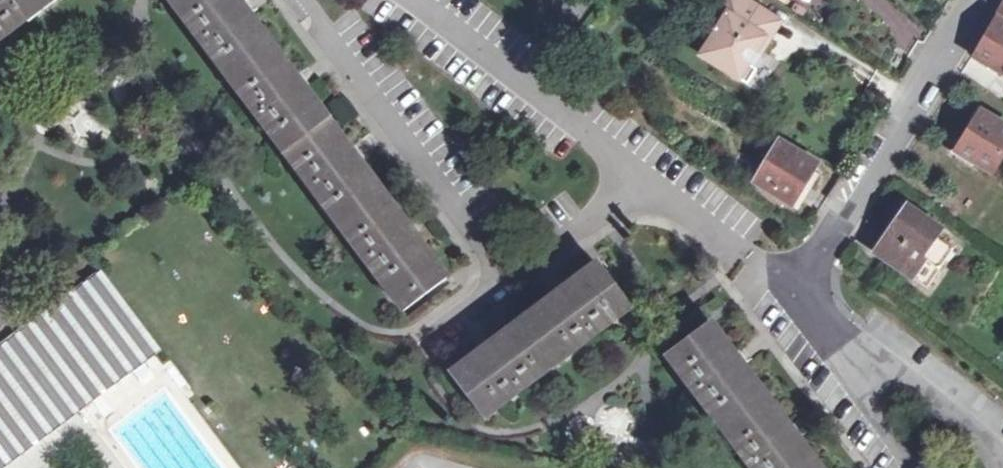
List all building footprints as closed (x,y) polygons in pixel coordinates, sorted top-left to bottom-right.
[(55,0),(0,0),(0,42),(55,0)] [(405,311),(448,279),(239,0),(172,0),(405,311)] [(708,28),(719,36),(714,44),(703,60),(735,80),(745,65),(752,69),(756,71),(773,46),(763,38),(774,20),(743,0),(727,0),(708,28)] [(763,38),(773,46),(785,28),(774,20),(763,38)] [(974,58),(1002,76),(1002,24),(996,20),(974,58)] [(719,36),(708,28),(703,36),(714,44),(719,36)] [(745,65),(735,80),(741,85),(752,69),(745,65)] [(976,125),(960,151),(993,172),(1002,157),(1002,124),(984,112),(976,125)] [(819,164),(783,141),(757,180),(792,205),(819,164)] [(940,233),(908,209),(876,254),(925,290),(953,252),(935,239),(940,233)] [(630,310),(597,267),(450,376),(483,420),(630,310)] [(101,271),(0,347),(0,467),(10,467),(163,354),(101,271)] [(712,326),(667,359),(749,467),(818,467),(712,326)] [(85,437),(75,423),(53,440),(63,454),(85,437)]
